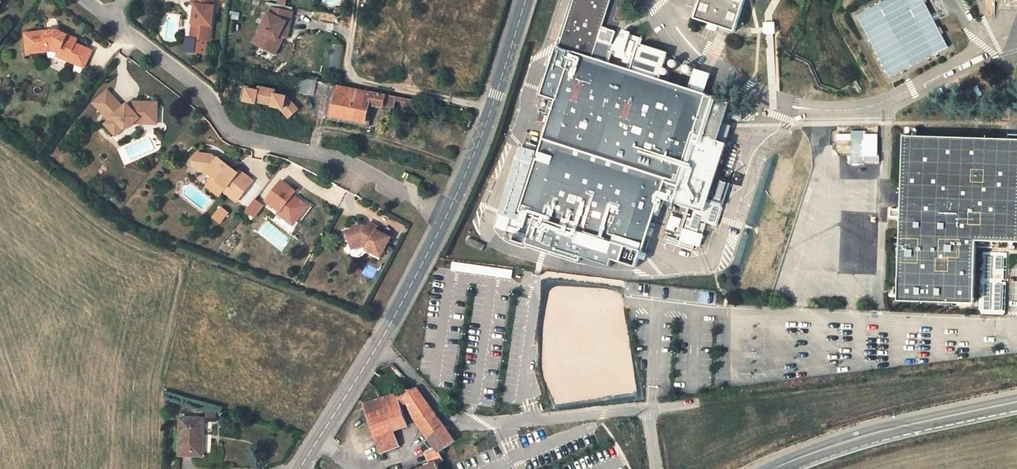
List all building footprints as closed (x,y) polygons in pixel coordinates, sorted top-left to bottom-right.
[(192,4),(195,4),(191,38),(211,40),(214,6),(213,6),(214,0),(192,0),(192,4)] [(275,7),(267,5),(265,10),(254,31),(256,32),(249,44),(274,58),(282,39),(286,40),(292,12),(282,10),(284,0),(276,0),(275,7)] [(635,268),(659,197),(703,211),(725,143),(716,140),(728,102),(702,94),(686,89),(608,63),(614,44),(603,40),(597,38),(599,32),(609,0),(573,0),(558,47),(556,46),(545,80),(560,85),(555,99),(558,100),(539,159),(536,158),(538,152),(524,148),(498,228),(521,235),(525,224),(534,226),(528,245),(583,262),(584,259),(610,267),(612,261),(635,268)] [(693,18),(734,28),(741,0),(697,0),(693,18)] [(856,15),(889,78),(949,47),(925,0),(885,0),(856,15)] [(86,67),(94,51),(77,44),(79,39),(68,35),(68,36),(62,33),(63,32),(58,30),(26,33),(28,53),(54,51),(51,58),(58,60),(57,56),(59,53),(69,58),(68,60),(86,67)] [(86,67),(77,64),(75,70),(82,73),(86,67)] [(709,73),(693,68),(686,89),(702,94),(709,73)] [(315,81),(302,79),(300,92),(313,95),(315,81)] [(560,85),(545,80),(541,94),(555,99),(560,85)] [(392,108),(394,108),(395,101),(396,97),(359,90),(339,86),(315,81),(313,95),(330,98),(334,100),(332,115),(365,121),(368,106),(372,107),(386,109),(387,110),(388,107),(392,108)] [(245,87),(242,102),(279,110),(288,120),(300,109),(286,95),(275,93),(276,89),(258,86),(258,90),(245,87)] [(109,91),(95,104),(110,121),(106,125),(117,137),(125,130),(129,129),(135,124),(141,119),(159,119),(159,103),(137,103),(131,109),(128,105),(124,109),(109,91)] [(334,100),(330,98),(326,118),(368,127),(372,107),(368,106),(365,121),(332,115),(334,100)] [(405,112),(413,114),(416,101),(407,99),(406,103),(405,112)] [(832,131),(832,145),(877,144),(876,130),(832,131)] [(902,136),(897,300),(972,303),(974,241),(1016,243),(1016,140),(902,136)] [(234,194),(241,198),(254,180),(240,169),(238,172),(219,158),(216,161),(207,154),(197,153),(193,159),(194,167),(199,171),(208,171),(219,181),(219,182),(227,188),(225,191),(232,196),(234,194)] [(416,179),(409,176),(406,182),(413,185),(416,179)] [(729,182),(719,178),(711,202),(721,205),(729,182)] [(282,180),(268,200),(282,210),(280,213),(288,218),(291,214),(298,220),(309,204),(294,193),(297,190),(282,180)] [(256,199),(248,209),(256,215),(264,205),(256,199)] [(224,207),(215,219),(222,224),(230,212),(224,207)] [(291,214),(288,218),(295,224),(298,220),(291,214)] [(711,214),(706,232),(711,233),(717,216),(711,214)] [(380,257),(391,237),(376,230),(378,227),(370,222),(366,230),(360,227),(346,231),(351,246),(362,242),(368,245),(366,247),(365,249),(380,257)] [(758,229),(745,224),(744,229),(757,234),(758,229)] [(484,244),(468,237),(466,243),(482,250),(484,244)] [(456,271),(511,277),(512,270),(457,264),(456,271)] [(763,290),(752,287),(751,292),(762,295),(763,290)] [(597,299),(565,317),(575,334),(597,323),(600,328),(611,322),(597,299)] [(575,334),(578,340),(600,328),(597,323),(575,334)] [(449,395),(429,373),(423,378),(440,396),(441,395),(445,398),(449,395)] [(415,387),(402,391),(413,416),(436,449),(438,451),(454,441),(415,387)] [(402,391),(380,398),(392,430),(408,425),(399,401),(405,399),(402,391)] [(380,398),(363,402),(381,452),(398,445),(392,430),(380,398)] [(171,399),(172,436),(195,435),(194,399),(171,399)] [(418,468),(439,468),(437,463),(445,460),(438,451),(436,449),(425,452),(430,464),(418,468)] [(347,461),(343,468),(362,468),(347,461)]
